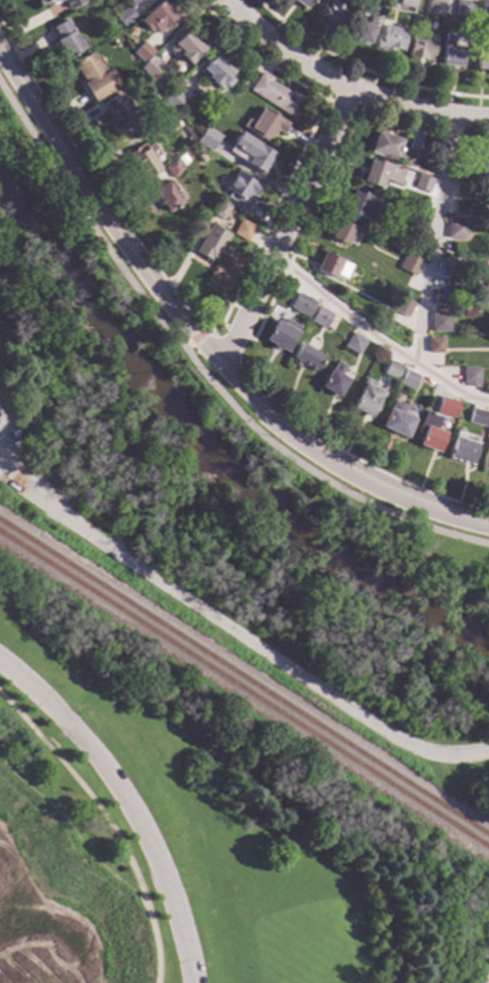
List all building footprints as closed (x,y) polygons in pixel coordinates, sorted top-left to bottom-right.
[(69,9),(64,0),(85,0),(85,1),(69,9)] [(307,8),(295,0),(312,0),(307,8)] [(317,16),(325,0),(338,0),(337,2),(345,6),(344,9),(349,12),(339,32),(329,27),(331,23),(317,16)] [(399,4),(400,0),(417,0),(415,8),(399,4)] [(427,15),(429,0),(444,0),(442,17),(427,15)] [(455,15),(456,0),(464,0),(472,1),(470,17),(455,15)] [(176,17),(158,33),(152,27),(148,31),(138,21),(161,1),(176,17)] [(481,1),(488,1),(488,16),(481,16),(481,1)] [(137,17),(124,28),(113,16),(126,5),(137,17)] [(84,47),(67,59),(56,41),(59,39),(52,28),(66,19),(84,47)] [(376,28),(369,45),(351,38),(358,20),(376,28)] [(407,30),(402,52),(376,48),(378,38),(383,39),(385,26),(407,30)] [(206,49),(190,65),(180,54),(182,52),(173,44),(187,30),(206,49)] [(436,37),(432,61),(407,56),(411,33),(436,37)] [(455,35),(453,45),(465,47),(462,68),(441,65),(446,34),(455,35)] [(154,51),(142,63),(131,51),(142,40),(154,51)] [(484,41),(488,41),(488,69),(476,68),(477,49),(483,49),(484,41)] [(106,73),(111,70),(121,86),(95,101),(72,64),(93,51),(106,73)] [(162,67),(152,77),(141,66),(151,56),(162,67)] [(233,72),(219,89),(207,78),(210,75),(203,69),(214,56),(233,72)] [(272,78),(271,80),(290,93),(292,90),(303,98),(291,117),(250,90),(262,71),(272,78)] [(185,99),(174,111),(163,100),(175,88),(185,99)] [(122,101),(124,99),(137,121),(116,135),(110,125),(116,121),(103,102),(117,93),(122,101)] [(289,124),(284,133),(277,128),(269,142),(249,131),(262,109),(289,124)] [(180,127),(167,135),(160,123),(172,115),(180,127)] [(221,136),(211,152),(196,142),(205,126),(221,136)] [(402,140),(399,150),(405,152),(406,148),(420,153),(415,169),(401,165),(403,161),(370,150),(376,132),(402,140)] [(274,153),(262,173),(247,164),(252,156),(233,145),(240,133),(274,153)] [(160,154),(154,158),(159,167),(143,177),(128,152),(143,143),(145,147),(152,142),(160,154)] [(480,153),(488,153),(488,177),(479,177),(480,153)] [(189,160),(183,165),(178,158),(184,154),(189,160)] [(405,170),(399,185),(384,180),(381,188),(362,181),(371,157),(405,170)] [(184,170),(172,178),(164,166),(175,159),(184,170)] [(262,187),(246,211),(227,198),(230,191),(225,189),(238,170),(262,187)] [(434,179),(430,193),(414,187),(418,173),(434,179)] [(183,203),(167,213),(153,191),(169,180),(183,203)] [(473,197),(456,198),(456,182),(473,182),(473,197)] [(381,201),(372,221),(345,211),(353,190),(381,201)] [(232,206),(223,220),(212,212),(221,199),(232,206)] [(430,220),(423,235),(409,228),(413,219),(407,216),(410,210),(430,220)] [(255,226),(248,241),(232,233),(239,219),(255,226)] [(356,229),(348,246),(329,237),(338,220),(356,229)] [(468,222),(467,240),(448,238),(449,221),(468,222)] [(229,234),(213,262),(196,252),(212,224),(229,234)] [(245,258),(228,290),(208,279),(225,247),(245,258)] [(353,264),(347,278),(336,273),(334,278),(315,270),(323,251),(353,264)] [(414,277),(421,260),(404,254),(398,270),(414,277)] [(458,274),(441,275),(440,260),(457,259),(458,274)] [(317,302),(308,318),(290,308),(299,292),(317,302)] [(415,304),(408,318),(393,309),(401,296),(415,304)] [(329,312),(322,325),(312,319),(319,307),(329,312)] [(451,331),(432,332),(432,313),(451,312),(451,331)] [(296,332),(285,352),(265,341),(276,321),(296,332)] [(367,341),(358,354),(344,346),(353,332),(367,341)] [(444,353),(428,353),(428,338),(444,338),(444,353)] [(323,357),(315,371),(299,362),(298,368),(289,363),(301,343),(323,357)] [(404,366),(397,381),(383,374),(390,360),(404,366)] [(346,367),(340,375),(349,381),(337,398),(320,387),(338,361),(346,367)] [(481,368),(480,389),(465,388),(465,383),(463,383),(464,367),(481,368)] [(419,376),(412,391),(400,385),(406,370),(419,376)] [(377,384),(375,389),(384,393),(371,418),(351,409),(366,378),(377,384)] [(459,402),(454,418),(436,412),(441,396),(459,402)] [(407,406),(403,414),(415,419),(407,438),(381,427),(393,400),(407,406)] [(488,413),(485,427),(468,422),(472,408),(488,413)] [(442,418),(438,430),(446,433),(439,452),(419,444),(423,434),(418,433),(426,412),(442,418)] [(466,434),(465,439),(479,443),(471,466),(447,458),(457,430),(466,434)] [(488,439),(488,471),(481,469),(488,439)]
